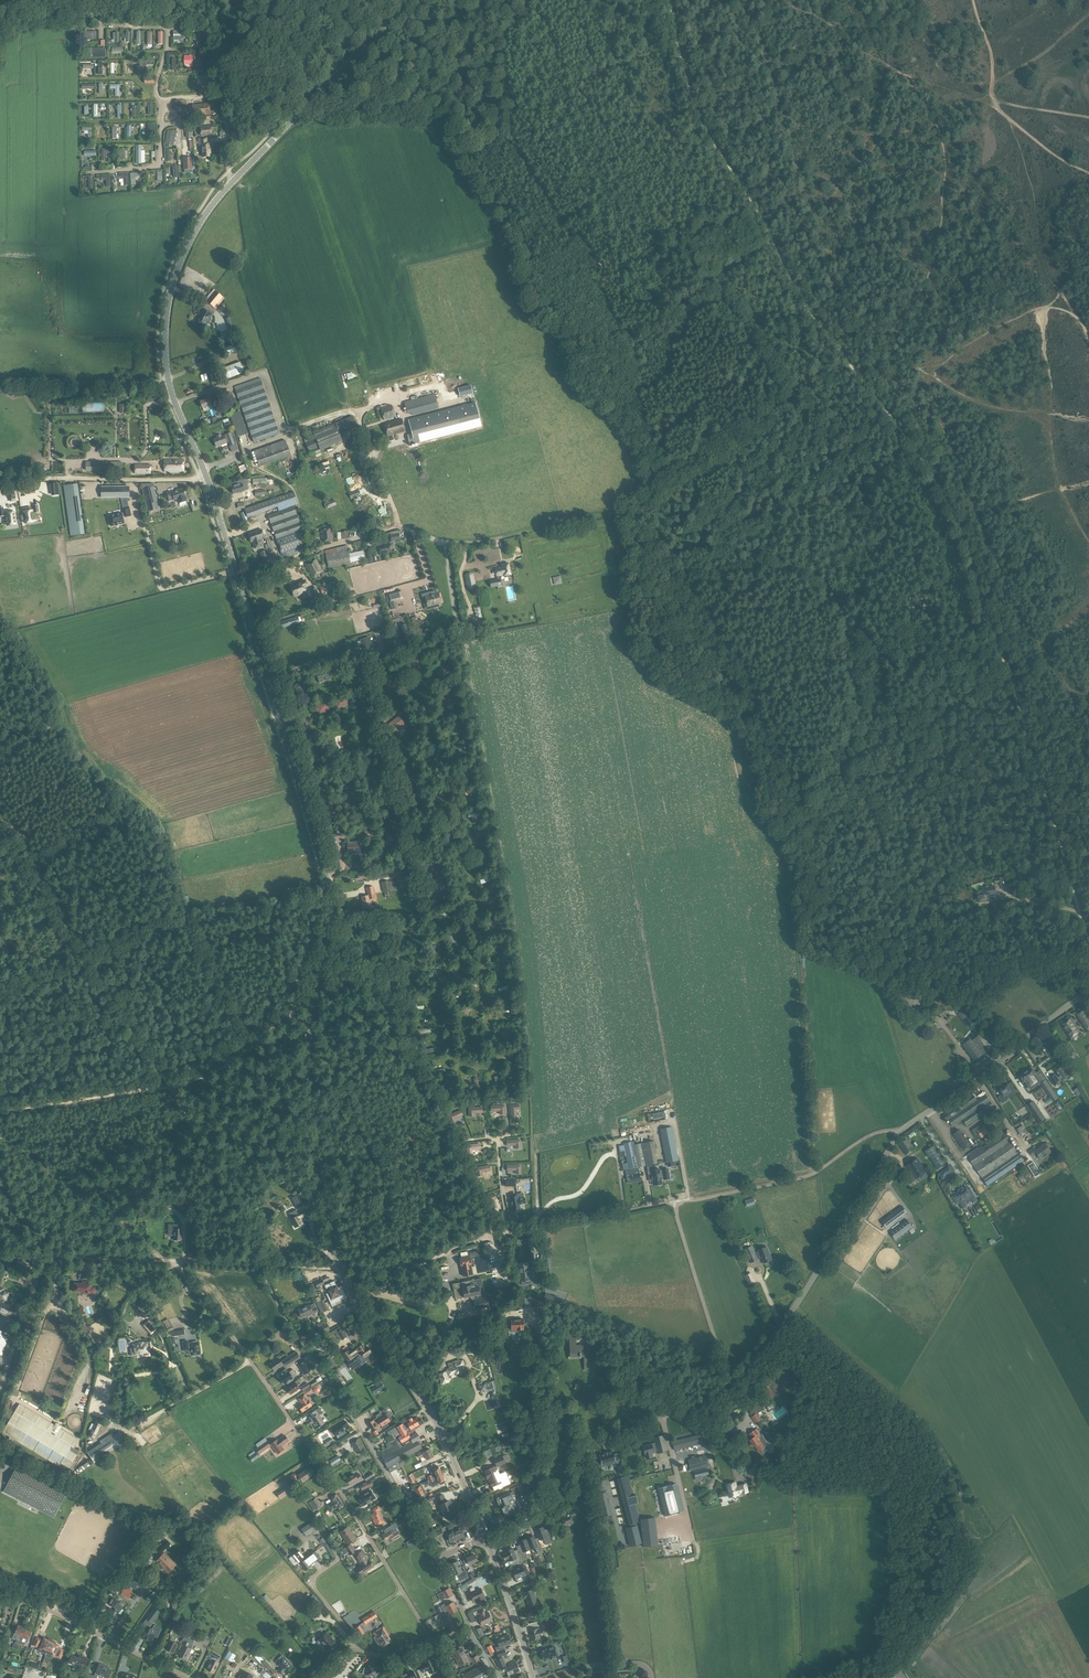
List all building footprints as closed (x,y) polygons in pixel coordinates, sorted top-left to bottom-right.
[(177,32),(173,32),(173,37),(173,40),(174,40),(182,40),(181,30),(177,30),(177,32)] [(199,33),(200,41),(196,42),(197,46),(201,46),(205,45),(202,32),(199,33)] [(88,49),(88,59),(92,59),(92,58),(94,58),(106,57),(106,49),(93,49),(92,50),(92,49),(88,49)] [(193,56),(185,56),(185,65),(189,65),(189,67),(193,67),(193,65),(193,56)] [(152,61),(143,61),(143,72),(147,72),(146,65),(152,65),(152,61)] [(110,89),(115,89),(115,96),(119,96),(119,85),(110,85),(110,89)] [(209,104),(193,105),(193,115),(210,114),(209,104)] [(178,111),(178,112),(182,115),(187,112),(185,107),(180,107),(178,111)] [(156,124),(148,124),(148,134),(152,134),(152,137),(156,137),(156,124)] [(211,126),(200,127),(201,136),(212,135),(211,126)] [(82,128),(82,132),(84,132),(88,132),(88,135),(88,138),(92,138),(92,128),(82,128)] [(168,130),(165,144),(174,145),(176,132),(168,130)] [(207,138),(199,139),(199,145),(202,145),(203,157),(212,156),(211,143),(208,143),(207,138)] [(111,154),(111,149),(102,149),(102,161),(106,161),(106,154),(111,154)] [(184,169),(185,169),(192,169),(193,169),(192,157),(183,158),(184,169)] [(140,173),(130,174),(132,186),(136,185),(136,178),(140,177),(140,173)] [(128,174),(119,175),(119,180),(124,179),(124,186),(129,186),(128,174)] [(111,175),(101,176),(102,180),(106,180),(106,188),(112,187),(111,175)] [(214,308),(217,305),(221,300),(223,298),(215,291),(206,301),(214,308)] [(202,308),(196,320),(206,326),(213,314),(202,308)] [(234,345),(225,348),(228,356),(237,353),(234,345)] [(241,362),(224,368),(227,378),(244,372),(241,362)] [(260,378),(234,387),(254,443),(280,434),(260,378)] [(473,385),(460,389),(462,395),(475,392),(473,385)] [(232,398),(230,394),(229,389),(222,392),(225,400),(232,398)] [(207,399),(200,401),(202,408),(204,411),(212,408),(211,404),(210,401),(213,400),(210,392),(205,394),(207,399)] [(435,394),(404,402),(407,414),(411,413),(412,415),(439,408),(435,394)] [(417,436),(412,437),(414,445),(484,426),(478,403),(413,420),(417,436)] [(392,406),(381,409),(384,420),(395,416),(392,406)] [(240,420),(238,414),(231,416),(232,422),(240,420)] [(402,419),(384,424),(388,436),(405,431),(402,419)] [(320,430),(313,433),(315,436),(316,438),(319,447),(321,450),(327,448),(320,430)] [(229,442),(231,446),(235,444),(236,444),(238,443),(236,436),(235,436),(234,432),(231,433),(224,436),(224,435),(221,436),(221,435),(216,436),(217,438),(214,439),(217,447),(227,443),(229,442)] [(285,440),(254,451),(260,467),(291,456),(285,440)] [(321,450),(319,447),(309,451),(312,457),(322,453),(321,450)] [(184,460),(165,461),(165,472),(184,471),(184,460)] [(135,464),(135,474),(151,474),(151,464),(135,464)] [(245,479),(231,483),(232,486),(234,494),(237,493),(244,491),(248,490),(245,479)] [(64,486),(71,535),(84,533),(77,484),(64,486)] [(129,486),(101,486),(101,498),(121,498),(123,509),(129,507),(127,498),(129,498),(129,486)] [(158,510),(154,493),(153,487),(143,490),(148,512),(158,510)] [(9,490),(11,501),(18,500),(16,489),(9,490)] [(169,494),(168,494),(168,497),(170,501),(178,499),(180,503),(187,501),(185,496),(183,489),(178,491),(178,490),(169,493),(169,494)] [(357,490),(349,494),(351,499),(360,496),(357,490)] [(284,495),(245,509),(248,518),(277,507),(279,511),(294,506),(298,505),(293,492),(289,494),(289,493),(284,495)] [(59,522),(56,499),(53,500),(53,502),(49,503),(52,523),(59,522)] [(334,500),(324,504),(326,509),(336,505),(334,500)] [(39,512),(38,504),(33,505),(34,510),(32,511),(32,510),(31,510),(31,507),(25,508),(26,511),(23,512),(24,515),(21,516),(22,520),(24,520),(25,523),(34,522),(33,520),(36,520),(35,513),(39,512)] [(294,506),(279,511),(268,515),(276,540),(298,532),(303,530),(294,506)] [(0,507),(0,517),(4,516),(6,525),(7,524),(8,525),(16,524),(15,512),(6,513),(6,514),(4,514),(3,507),(0,507)] [(121,514),(109,517),(111,526),(115,525),(116,526),(119,525),(119,524),(123,523),(122,517),(125,516),(125,517),(131,516),(129,509),(129,507),(123,509),(123,510),(124,514),(121,514)] [(332,529),(321,529),(322,542),(333,541),(332,529)] [(262,530),(248,534),(251,542),(254,542),(256,548),(263,546),(261,539),(265,538),(262,530)] [(298,532),(276,540),(278,544),(280,543),(281,550),(280,550),(281,553),(282,553),(294,549),(303,546),(298,532)] [(379,547),(380,550),(377,551),(378,556),(381,555),(392,553),(390,544),(379,547)] [(337,548),(325,550),(328,563),(328,566),(329,568),(351,563),(351,562),(349,553),(347,546),(343,546),(344,551),(338,552),(337,548)] [(294,549),(282,553),(284,559),(296,554),(294,549)] [(363,550),(349,553),(351,562),(365,559),(363,550)] [(271,564),(266,551),(260,553),(264,567),(271,564)] [(316,560),(313,561),(306,566),(313,577),(323,571),(316,560)] [(508,564),(501,565),(501,568),(495,569),(497,577),(504,575),(504,576),(511,575),(508,564)] [(467,574),(465,575),(467,588),(470,589),(473,588),(475,587),(473,573),(470,573),(467,574)] [(500,579),(490,582),(491,588),(501,586),(500,579)] [(305,581),(291,587),(295,596),(306,591),(304,587),(307,586),(305,581)] [(334,581),(325,585),(328,591),(337,587),(334,581)] [(315,599),(320,597),(315,587),(311,589),(315,599)] [(400,591),(388,594),(386,594),(388,602),(390,602),(392,609),(397,608),(395,600),(403,598),(400,591)] [(436,591),(422,594),(424,602),(427,601),(429,609),(440,606),(439,604),(441,603),(438,593),(436,593),(436,591)] [(324,600),(323,596),(314,600),(315,604),(324,600)] [(349,604),(338,606),(340,613),(351,610),(349,604)] [(331,605),(319,609),(322,616),(333,612),(331,605)] [(298,616),(276,622),(279,630),(300,623),(298,616)] [(390,633),(382,635),(386,648),(393,645),(390,633)] [(369,637),(360,640),(364,652),(373,649),(369,637)] [(417,657),(407,661),(410,671),(420,668),(417,657)] [(444,679),(452,668),(444,663),(436,673),(444,679)] [(359,672),(359,674),(359,675),(360,677),(361,678),(363,678),(365,678),(366,677),(368,675),(368,674),(368,672),(366,670),(365,669),(363,669),(361,669),(360,670),(359,672)] [(328,673),(317,677),(319,683),(330,680),(328,673)] [(387,679),(384,688),(397,692),(400,684),(387,679)] [(295,685),(295,687),(295,689),(296,691),(298,692),(299,692),(301,692),(303,691),(304,689),(304,687),(304,685),(303,684),(301,683),(299,683),(298,683),(296,684),(295,685)] [(456,693),(441,695),(443,705),(447,704),(447,706),(454,705),(453,704),(457,703),(456,693)] [(327,701),(315,704),(316,707),(315,707),(316,711),(317,711),(318,714),(329,711),(328,707),(329,707),(329,706),(335,705),(336,705),(337,708),(348,705),(347,702),(348,702),(347,698),(346,698),(345,695),(334,698),(335,702),(328,704),(327,701)] [(405,723),(400,716),(389,724),(394,731),(397,729),(398,731),(404,727),(402,725),(405,723)] [(304,717),(297,722),(301,729),(309,724),(304,717)] [(363,721),(359,722),(363,731),(365,735),(373,731),(368,719),(363,721)] [(311,760),(319,759),(320,758),(317,746),(308,748),(311,760)] [(461,775),(472,771),(471,767),(459,772),(461,775)] [(368,772),(368,774),(369,776),(370,777),(372,778),(375,777),(376,776),(377,774),(377,772),(377,770),(375,769),(373,768),(371,769),(369,770),(368,772)] [(407,776),(400,780),(407,789),(414,785),(407,776)] [(352,780),(341,783),(343,790),(354,788),(352,780)] [(436,790),(436,802),(439,802),(439,804),(445,804),(445,790),(436,790)] [(382,805),(382,810),(391,810),(390,805),(390,796),(385,796),(385,805),(382,805)] [(337,805),(324,808),(328,820),(340,817),(337,805)] [(331,823),(326,825),(328,834),(329,836),(334,835),(331,823)] [(388,840),(386,840),(387,845),(392,845),(391,840),(390,840),(390,838),(392,838),(391,834),(393,834),(393,835),(398,835),(397,830),(392,830),(393,832),(391,832),(391,831),(386,832),(387,838),(387,839),(388,838),(388,840)] [(449,836),(445,840),(454,850),(459,846),(449,836)] [(362,840),(348,841),(348,853),(362,853),(362,840)] [(492,876),(483,879),(479,881),(481,885),(493,880),(492,876)] [(390,890),(393,890),(399,889),(397,880),(391,881),(389,881),(381,882),(383,892),(390,891),(390,890)] [(985,895),(979,896),(980,903),(991,901),(990,895),(996,894),(995,887),(989,888),(989,886),(986,887),(987,888),(984,888),(985,895)] [(373,887),(366,888),(368,895),(369,895),(369,900),(375,898),(374,894),(373,887)] [(369,895),(368,895),(361,897),(362,899),(364,908),(371,907),(369,900),(369,895)] [(486,927),(498,922),(496,918),(485,923),(486,927)] [(376,931),(377,938),(384,937),(382,928),(375,928),(376,931)] [(405,955),(390,952),(388,962),(403,965),(405,955)] [(348,962),(341,964),(343,973),(350,971),(348,962)] [(394,994),(398,992),(391,978),(386,980),(394,994)] [(469,986),(476,995),(480,993),(473,984),(469,986)] [(943,1007),(937,1011),(942,1017),(947,1013),(943,1007)] [(965,1009),(959,1014),(963,1020),(964,1020),(965,1021),(965,1022),(969,1027),(976,1022),(965,1009)] [(1088,1028),(1088,1018),(1084,1009),(1076,1014),(1085,1030),(1088,1028)] [(1069,1039),(1081,1032),(1072,1017),(1060,1025),(1069,1039)] [(971,1040),(963,1045),(976,1063),(984,1057),(983,1055),(991,1050),(989,1047),(991,1045),(982,1033),(972,1040),(971,1040)] [(1046,1041),(1040,1033),(1032,1040),(1038,1047),(1046,1041)] [(1055,1075),(1050,1078),(1055,1085),(1060,1082),(1059,1081),(1062,1080),(1065,1078),(1067,1080),(1070,1078),(1068,1076),(1071,1074),(1069,1072),(1070,1072),(1067,1068),(1064,1070),(1063,1067),(1059,1069),(1058,1067),(1055,1070),(1059,1075),(1056,1076),(1055,1075)] [(1032,1068),(1020,1076),(1024,1082),(1025,1081),(1029,1087),(1031,1086),(1033,1088),(1039,1084),(1037,1081),(1039,1080),(1035,1074),(1036,1073),(1032,1068)] [(1002,1095),(999,1097),(1003,1103),(1008,1099),(1005,1096),(1012,1091),(1012,1090),(1014,1089),(1010,1084),(1008,1085),(998,1091),(1002,1095)] [(1033,1101),(1027,1105),(1039,1123),(1045,1119),(1033,1101)] [(1059,1110),(1063,1108),(1059,1101),(1055,1104),(1059,1110)] [(510,1105),(511,1119),(517,1119),(516,1110),(520,1110),(519,1104),(510,1105)] [(505,1105),(490,1106),(491,1112),(499,1111),(499,1115),(505,1115),(505,1105)] [(483,1107),(475,1108),(468,1108),(469,1117),(474,1117),(474,1114),(483,1113),(483,1107)] [(463,1115),(461,1110),(448,1116),(451,1124),(456,1122),(455,1119),(463,1115)] [(672,1127),(660,1129),(666,1162),(678,1160),(672,1127)] [(970,1146),(971,1145),(960,1129),(953,1134),(963,1150),(965,1152),(971,1148),(970,1146)] [(983,1141),(990,1136),(988,1133),(980,1138),(983,1141)] [(906,1155),(915,1149),(906,1135),(903,1137),(905,1140),(899,1144),(906,1155)] [(520,1140),(506,1141),(506,1147),(515,1146),(515,1149),(521,1149),(520,1140)] [(633,1143),(625,1145),(630,1175),(631,1180),(641,1179),(639,1168),(657,1164),(652,1142),(633,1145),(633,1143)] [(1029,1151),(1033,1157),(1038,1153),(1042,1159),(1051,1152),(1045,1143),(1036,1149),(1034,1147),(1029,1151)] [(481,1150),(480,1144),(466,1145),(467,1155),(473,1154),(473,1151),(481,1150)] [(933,1146),(925,1151),(938,1169),(946,1163),(933,1146)] [(983,1180),(1016,1159),(1012,1154),(1017,1152),(1014,1147),(1008,1150),(1011,1155),(988,1170),(985,1172),(986,1173),(980,1176),(983,1180)] [(927,1171),(917,1158),(906,1166),(916,1179),(927,1171)] [(969,1160),(962,1164),(972,1181),(979,1177),(969,1160)] [(490,1171),(489,1165),(475,1168),(477,1177),(483,1176),(482,1173),(490,1171)] [(521,1174),(521,1173),(521,1165),(507,1165),(507,1171),(515,1171),(515,1175),(521,1174)] [(1039,1165),(1031,1169),(1036,1178),(1043,1174),(1039,1165)] [(651,1176),(649,1176),(650,1181),(652,1180),(653,1185),(661,1184),(660,1180),(663,1179),(663,1181),(670,1179),(668,1169),(658,1171),(658,1169),(650,1170),(651,1176)] [(946,1177),(950,1174),(947,1169),(940,1174),(943,1178),(946,1176),(946,1177)] [(959,1190),(960,1191),(957,1193),(957,1194),(952,1197),(955,1202),(958,1200),(962,1207),(966,1205),(964,1200),(969,1197),(972,1201),(976,1199),(969,1187),(967,1188),(966,1187),(963,1189),(963,1188),(959,1190)] [(496,1199),(494,1194),(486,1198),(492,1211),(497,1208),(494,1200),(496,1199)] [(519,1196),(511,1198),(514,1212),(522,1210),(521,1205),(526,1204),(525,1198),(520,1199),(519,1196)] [(749,1199),(745,1200),(747,1206),(754,1203),(752,1198),(749,1199)] [(298,1199),(293,1201),(295,1205),(296,1208),(297,1208),(302,1206),(298,1199)] [(907,1213),(902,1206),(882,1221),(887,1228),(907,1213)] [(295,1217),(291,1219),(295,1226),(298,1224),(299,1226),(303,1224),(300,1220),(301,1219),(300,1218),(307,1214),(305,1210),(294,1216),(295,1217)] [(858,1228),(863,1221),(859,1217),(853,1225),(858,1228)] [(913,1227),(907,1219),(890,1232),(896,1240),(913,1227)] [(181,1240),(182,1229),(174,1229),(174,1240),(181,1240)] [(751,1263),(758,1260),(757,1259),(761,1257),(764,1263),(772,1260),(767,1247),(759,1250),(759,1251),(755,1253),(753,1250),(750,1251),(749,1248),(750,1247),(745,1249),(751,1263)] [(461,1265),(464,1276),(490,1271),(487,1253),(460,1259),(461,1265)] [(521,1281),(530,1279),(528,1263),(518,1264),(521,1281)] [(485,1298),(481,1279),(453,1284),(456,1299),(474,1296),(474,1298),(477,1309),(489,1307),(487,1298),(485,1298)] [(334,1281),(324,1285),(328,1293),(326,1294),(332,1305),(343,1300),(334,1281)] [(72,1291),(83,1292),(83,1294),(92,1295),(92,1294),(94,1294),(95,1288),(91,1287),(91,1283),(84,1282),(84,1284),(73,1283),(72,1291)] [(2,1307),(2,1306),(9,1308),(11,1303),(6,1302),(6,1300),(7,1297),(8,1298),(10,1294),(9,1293),(3,1291),(2,1290),(2,1289),(0,1288),(0,1307),(2,1307)] [(554,1297),(551,1303),(558,1306),(560,1298),(554,1296),(554,1297)] [(324,1300),(317,1303),(321,1313),(329,1310),(324,1300)] [(312,1309),(309,1304),(299,1309),(302,1317),(309,1314),(310,1315),(318,1311),(316,1307),(312,1309)] [(24,1327),(21,1336),(28,1338),(31,1329),(33,1322),(36,1314),(29,1312),(26,1320),(24,1327)] [(158,1329),(149,1319),(142,1325),(151,1335),(158,1329)] [(523,1332),(523,1329),(523,1324),(524,1324),(524,1320),(511,1320),(512,1330),(512,1332),(523,1332)] [(319,1327),(317,1328),(321,1335),(330,1330),(326,1323),(319,1327)] [(350,1323),(337,1331),(342,1341),(347,1338),(344,1333),(353,1327),(350,1323)] [(0,1330),(0,1355),(2,1355),(9,1333),(0,1330)] [(187,1341),(183,1341),(185,1351),(189,1351),(189,1354),(191,1354),(192,1355),(193,1355),(193,1356),(199,1355),(199,1354),(200,1354),(198,1342),(197,1342),(197,1341),(193,1342),(193,1343),(188,1343),(187,1341)] [(143,1342),(138,1343),(138,1344),(133,1345),(134,1349),(131,1350),(132,1355),(149,1353),(148,1343),(144,1343),(143,1342)] [(590,1344),(570,1346),(570,1358),(584,1357),(585,1370),(590,1370),(589,1352),(591,1352),(590,1344)] [(349,1350),(343,1354),(348,1361),(353,1358),(352,1357),(356,1354),(363,1364),(368,1360),(365,1357),(372,1353),(368,1347),(365,1348),(363,1345),(356,1350),(355,1349),(350,1352),(349,1350)] [(300,1358),(296,1351),(291,1355),(293,1358),(293,1357),(295,1361),(300,1358)] [(148,1353),(137,1355),(138,1363),(149,1361),(148,1353)] [(293,1358),(291,1355),(281,1362),(279,1358),(278,1358),(277,1356),(272,1360),(273,1362),(270,1364),(275,1370),(283,1365),(285,1368),(295,1361),(293,1357),(293,1358)] [(333,1361),(330,1356),(324,1359),(328,1364),(331,1369),(336,1365),(333,1361)] [(465,1360),(464,1360),(460,1362),(459,1359),(448,1364),(450,1369),(448,1370),(445,1372),(445,1373),(439,1375),(443,1384),(444,1383),(445,1383),(446,1383),(447,1383),(447,1382),(448,1381),(446,1376),(454,1373),(455,1374),(456,1374),(456,1375),(457,1375),(459,1375),(460,1374),(461,1373),(461,1372),(462,1371),(460,1368),(465,1366),(464,1365),(466,1365),(467,1364),(465,1360)] [(305,1374),(311,1370),(304,1361),(298,1365),(305,1374)] [(285,1369),(280,1372),(283,1376),(279,1378),(283,1384),(288,1381),(289,1383),(293,1380),(292,1378),(293,1378),(293,1377),(296,1375),(293,1369),(288,1373),(285,1369)] [(287,1389),(291,1394),(299,1388),(297,1386),(301,1383),(298,1380),(294,1382),(295,1383),(287,1389)] [(492,1391),(496,1390),(494,1382),(490,1383),(490,1384),(479,1387),(480,1392),(492,1390),(492,1391)] [(300,1387),(303,1391),(310,1386),(307,1383),(300,1387)] [(383,1388),(381,1384),(380,1383),(377,1385),(372,1389),(375,1393),(383,1388)] [(298,1398),(302,1404),(298,1406),(302,1412),(312,1406),(304,1394),(298,1398)] [(543,1403),(543,1410),(543,1412),(552,1412),(552,1403),(543,1403)] [(758,1413),(763,1410),(758,1403),(752,1407),(753,1409),(751,1414),(753,1416),(751,1417),(756,1423),(762,1419),(758,1413)] [(55,1425),(20,1404),(3,1432),(60,1467),(62,1468),(60,1471),(65,1474),(69,1468),(79,1451),(74,1448),(79,1439),(60,1428),(62,1426),(56,1423),(55,1425)] [(295,1404),(285,1407),(287,1413),(297,1409),(295,1404)] [(314,1430),(324,1423),(319,1415),(323,1412),(319,1408),(310,1414),(313,1417),(311,1419),(312,1421),(310,1423),(314,1430)] [(377,1417),(367,1424),(371,1430),(378,1426),(376,1424),(380,1422),(382,1426),(390,1421),(392,1420),(388,1413),(378,1419),(377,1417)] [(403,1425),(406,1429),(410,1427),(411,1430),(419,1425),(415,1418),(413,1420),(412,1418),(409,1419),(410,1421),(407,1422),(407,1423),(403,1425)] [(101,1423),(97,1421),(90,1436),(94,1438),(101,1423)] [(332,1429),(336,1436),(345,1431),(343,1428),(348,1425),(346,1421),(339,1426),(338,1425),(332,1429)] [(410,1437),(406,1429),(403,1425),(403,1424),(396,1427),(398,1430),(396,1431),(397,1432),(391,1435),(394,1440),(386,1445),(387,1447),(379,1452),(391,1472),(401,1466),(406,1464),(403,1459),(422,1448),(417,1440),(420,1439),(419,1437),(412,1441),(410,1437)] [(754,1446),(755,1446),(758,1450),(767,1443),(757,1429),(749,1434),(751,1437),(750,1437),(752,1439),(750,1440),(754,1446)] [(103,1444),(89,1454),(95,1462),(125,1442),(120,1433),(114,1437),(112,1434),(101,1441),(103,1444)] [(338,1442),(346,1437),(344,1434),(336,1439),(338,1442)] [(651,1452),(656,1451),(657,1453),(668,1450),(664,1434),(653,1437),(654,1443),(643,1446),(645,1454),(646,1458),(652,1457),(651,1452)] [(674,1451),(702,1444),(700,1434),(672,1441),(674,1451)] [(139,1435),(134,1439),(141,1449),(147,1446),(139,1435)] [(281,1446),(289,1441),(285,1435),(278,1441),(277,1441),(281,1446)] [(351,1443),(357,1454),(365,1449),(359,1438),(351,1443)] [(277,1441),(278,1441),(277,1440),(271,1444),(278,1454),(284,1449),(281,1446),(277,1441)] [(270,1446),(267,1441),(256,1449),(259,1454),(270,1446)] [(427,1459),(420,1463),(418,1464),(419,1467),(421,1466),(422,1466),(430,1462),(428,1459),(433,1457),(429,1449),(426,1451),(426,1449),(417,1453),(420,1458),(425,1455),(427,1459)] [(599,1455),(602,1465),(605,1464),(606,1466),(613,1464),(612,1462),(620,1460),(618,1453),(614,1454),(613,1452),(608,1453),(608,1452),(604,1453),(604,1454),(599,1455)] [(260,1458),(256,1453),(250,1458),(253,1462),(260,1458)] [(706,1455),(688,1459),(690,1470),(709,1466),(706,1455)] [(340,1460),(338,1456),(330,1461),(333,1465),(340,1460)] [(502,1457),(502,1456),(494,1459),(497,1466),(505,1463),(505,1462),(507,1461),(505,1456),(502,1457)] [(436,1476),(441,1474),(438,1466),(432,1468),(436,1476)] [(17,1467),(4,1492),(54,1517),(66,1492),(17,1467)] [(498,1469),(495,1470),(494,1467),(485,1470),(486,1472),(484,1473),(487,1479),(488,1478),(492,1486),(494,1490),(499,1488),(499,1489),(503,1488),(503,1487),(511,1483),(506,1471),(500,1474),(498,1469)] [(310,1468),(298,1475),(303,1483),(309,1479),(308,1478),(314,1474),(310,1468)] [(708,1469),(694,1472),(696,1480),(701,1479),(700,1476),(709,1474),(708,1469)] [(295,1472),(289,1476),(289,1477),(291,1481),(297,1477),(295,1472)] [(370,1474),(364,1477),(366,1480),(372,1477),(374,1475),(372,1472),(370,1474)] [(354,1474),(347,1479),(350,1484),(358,1480),(358,1481),(362,1478),(359,1474),(356,1476),(354,1474)] [(441,1474),(436,1476),(440,1484),(445,1482),(441,1474)] [(639,1521),(627,1475),(617,1478),(629,1524),(639,1521)] [(360,1486),(362,1490),(373,1485),(373,1486),(374,1485),(375,1488),(379,1486),(377,1481),(379,1480),(377,1477),(373,1479),(370,1480),(371,1481),(366,1483),(366,1482),(363,1483),(363,1484),(360,1486)] [(737,1487),(735,1483),(727,1485),(730,1497),(738,1495),(738,1493),(742,1492),(742,1493),(748,1492),(746,1484),(741,1485),(741,1486),(737,1487)] [(683,1511),(676,1484),(658,1489),(665,1516),(683,1511)] [(414,1489),(419,1497),(425,1495),(420,1486),(414,1489)] [(496,1498),(497,1500),(496,1500),(499,1507),(501,1506),(503,1512),(509,1514),(514,1512),(515,1514),(518,1513),(518,1515),(522,1513),(521,1511),(525,1509),(521,1500),(520,1500),(518,1495),(517,1495),(520,1493),(517,1486),(510,1489),(512,1492),(511,1493),(511,1492),(496,1498)] [(375,1498),(370,1490),(358,1497),(363,1505),(375,1498)] [(478,1493),(480,1499),(486,1496),(484,1490),(478,1493)] [(281,1502),(293,1494),(291,1491),(279,1499),(281,1502)] [(602,1516),(610,1514),(611,1514),(605,1492),(599,1494),(600,1497),(597,1498),(598,1504),(599,1503),(602,1516)] [(337,1509),(344,1504),(337,1494),(330,1498),(332,1501),(327,1505),(332,1512),(336,1509),(337,1509)] [(450,1500),(449,1501),(446,1501),(443,1494),(435,1497),(439,1505),(437,1506),(439,1509),(441,1508),(442,1512),(443,1511),(444,1514),(442,1516),(441,1514),(435,1516),(436,1520),(442,1517),(445,1516),(447,1519),(449,1519),(451,1523),(456,1521),(454,1516),(457,1515),(454,1509),(455,1508),(453,1502),(451,1503),(450,1500)] [(311,1501),(317,1510),(321,1506),(316,1498),(311,1501)] [(381,1523),(382,1525),(385,1522),(378,1511),(380,1509),(378,1506),(373,1509),(374,1512),(371,1514),(375,1521),(374,1522),(377,1526),(381,1523)] [(575,1514),(574,1511),(561,1515),(565,1525),(573,1522),(571,1516),(575,1514)] [(643,1547),(659,1546),(655,1517),(640,1519),(643,1547)] [(389,1527),(392,1531),(396,1528),(400,1525),(401,1527),(406,1524),(403,1518),(389,1527)] [(451,1524),(453,1528),(462,1524),(460,1520),(454,1522),(454,1523),(451,1524)] [(307,1537),(318,1528),(314,1522),(302,1530),(307,1537)] [(454,1530),(457,1539),(464,1536),(463,1533),(466,1532),(464,1526),(460,1527),(461,1529),(457,1531),(457,1529),(454,1530)] [(626,1528),(630,1546),(641,1543),(637,1526),(626,1528)] [(348,1544),(356,1539),(348,1527),(340,1532),(348,1544)] [(394,1539),(394,1540),(401,1536),(396,1528),(392,1531),(389,1527),(384,1530),(385,1533),(382,1534),(383,1535),(382,1535),(384,1537),(383,1538),(385,1540),(386,1540),(386,1541),(389,1539),(390,1542),(394,1539)] [(538,1528),(538,1529),(536,1529),(540,1540),(544,1538),(546,1545),(551,1543),(548,1529),(545,1531),(543,1527),(541,1527),(540,1527),(538,1528)] [(432,1541),(444,1535),(442,1530),(429,1535),(432,1541)] [(450,1542),(457,1539),(454,1530),(451,1532),(451,1533),(447,1535),(450,1542)] [(526,1539),(530,1548),(535,1546),(538,1553),(543,1551),(538,1539),(535,1540),(533,1536),(531,1537),(531,1536),(528,1537),(528,1538),(526,1539)] [(171,1543),(167,1539),(156,1550),(161,1554),(171,1543)] [(525,1550),(530,1548),(526,1539),(524,1539),(521,1540),(521,1541),(519,1541),(521,1546),(517,1547),(522,1560),(528,1557),(525,1550)] [(342,1547),(338,1549),(341,1554),(353,1547),(351,1544),(343,1549),(342,1547)] [(356,1551),(353,1547),(341,1554),(340,1555),(342,1558),(344,1558),(344,1555),(348,1553),(349,1554),(350,1556),(356,1551)] [(513,1564),(522,1560),(517,1547),(518,1551),(514,1552),(512,1548),(510,1549),(510,1548),(507,1549),(507,1550),(505,1551),(506,1553),(504,1554),(506,1559),(508,1558),(509,1561),(512,1560),(513,1564)] [(295,1566),(305,1557),(299,1550),(293,1555),(294,1557),(290,1560),(295,1566)] [(355,1555),(362,1565),(363,1567),(366,1565),(365,1563),(368,1561),(365,1555),(366,1554),(363,1550),(362,1551),(355,1555)] [(300,1564),(305,1571),(312,1565),(308,1561),(313,1557),(317,1561),(321,1558),(315,1551),(304,1559),(305,1560),(300,1564)] [(468,1560),(469,1564),(477,1561),(475,1554),(473,1555),(472,1554),(463,1558),(464,1562),(468,1560)] [(168,1573),(175,1566),(163,1555),(157,1561),(168,1573)] [(180,1560),(188,1568),(193,1563),(185,1555),(180,1560)] [(362,1565),(357,1568),(363,1577),(366,1576),(364,1573),(373,1566),(369,1560),(368,1561),(365,1563),(366,1565),(363,1567),(362,1565)] [(457,1574),(458,1577),(461,1575),(463,1580),(468,1577),(465,1570),(462,1571),(458,1561),(449,1564),(451,1570),(450,1570),(452,1575),(453,1575),(454,1576),(457,1574)] [(318,1565),(313,1568),(317,1574),(322,1571),(318,1565)] [(512,1570),(516,1578),(525,1575),(528,1573),(525,1565),(522,1567),(522,1566),(512,1570)] [(537,1577),(535,1573),(534,1574),(534,1573),(528,1575),(530,1580),(528,1581),(530,1586),(538,1583),(536,1578),(535,1578),(537,1577)] [(123,1583),(127,1577),(130,1579),(126,1585),(134,1590),(139,1582),(131,1577),(128,1575),(127,1576),(124,1574),(123,1576),(121,1575),(116,1583),(119,1586),(121,1583),(123,1583)] [(200,1585),(201,1587),(204,1583),(198,1578),(195,1581),(196,1582),(196,1583),(199,1586),(200,1585)] [(121,1593),(121,1594),(129,1598),(131,1596),(132,1597),(134,1593),(133,1592),(122,1586),(119,1592),(121,1593)] [(460,1587),(457,1588),(464,1604),(467,1603),(460,1587)] [(443,1591),(444,1593),(446,1598),(452,1595),(449,1588),(443,1591)] [(481,1588),(469,1593),(473,1601),(477,1599),(478,1601),(479,1604),(485,1601),(483,1597),(484,1596),(481,1588)] [(526,1597),(529,1607),(538,1603),(532,1589),(524,1592),(524,1593),(521,1594),(523,1598),(526,1597)] [(104,1613),(106,1610),(105,1609),(105,1608),(105,1607),(107,1605),(108,1605),(113,1596),(111,1595),(109,1594),(104,1603),(103,1606),(102,1606),(102,1608),(100,1611),(104,1613)] [(159,1602),(165,1607),(168,1601),(163,1597),(159,1602)] [(331,1612),(323,1603),(323,1604),(315,1598),(312,1603),(319,1609),(325,1617),(331,1612)] [(453,1601),(446,1605),(445,1603),(441,1605),(444,1611),(448,1609),(450,1614),(458,1610),(453,1601)] [(119,1611),(121,1611),(123,1607),(116,1602),(113,1607),(116,1608),(115,1610),(112,1609),(107,1619),(113,1623),(119,1613),(118,1613),(119,1611)] [(160,1610),(155,1607),(147,1619),(151,1622),(160,1610)] [(479,1611),(480,1615),(478,1616),(482,1625),(492,1621),(488,1612),(485,1613),(484,1609),(479,1611)] [(470,1618),(469,1618),(472,1622),(476,1620),(474,1616),(475,1615),(472,1610),(468,1612),(468,1614),(470,1618)] [(378,1616),(374,1611),(362,1618),(365,1622),(371,1618),(371,1620),(378,1616)] [(443,1626),(450,1623),(448,1619),(445,1613),(438,1616),(438,1615),(434,1617),(437,1622),(440,1620),(441,1621),(443,1626)] [(177,1622),(173,1620),(167,1632),(172,1635),(177,1626),(176,1625),(176,1624),(177,1622)] [(364,1633),(360,1625),(356,1628),(360,1635),(364,1633)] [(21,1637),(25,1629),(18,1626),(15,1634),(18,1635),(12,1647),(17,1650),(19,1646),(20,1646),(20,1645),(18,1644),(21,1637)] [(142,1637),(151,1642),(156,1631),(148,1626),(142,1637)] [(380,1642),(383,1646),(391,1641),(388,1635),(389,1635),(383,1626),(373,1632),(376,1636),(374,1637),(378,1643),(380,1642)] [(537,1628),(529,1630),(531,1640),(540,1638),(540,1637),(544,1636),(542,1627),(538,1629),(537,1628)] [(18,1644),(20,1645),(23,1646),(26,1639),(28,1640),(31,1632),(25,1629),(21,1637),(18,1644)] [(320,1638),(318,1639),(323,1644),(322,1645),(325,1648),(326,1647),(327,1648),(334,1641),(326,1632),(324,1634),(323,1633),(319,1637),(320,1638)] [(496,1651),(498,1656),(506,1653),(505,1649),(504,1649),(503,1645),(511,1643),(508,1635),(501,1637),(500,1636),(496,1637),(496,1638),(499,1647),(496,1647),(497,1651),(496,1651)] [(188,1638),(185,1636),(183,1639),(183,1640),(181,1644),(183,1645),(178,1655),(186,1659),(189,1652),(190,1652),(193,1645),(190,1643),(186,1641),(188,1638)] [(47,1652),(52,1640),(49,1639),(48,1640),(45,1638),(44,1641),(37,1638),(34,1645),(47,1652)] [(456,1659),(465,1654),(463,1651),(465,1649),(464,1647),(471,1644),(467,1638),(461,1642),(463,1645),(456,1648),(457,1650),(452,1652),(453,1654),(452,1655),(454,1658),(455,1658),(456,1659)] [(52,1640),(47,1652),(61,1658),(64,1650),(58,1647),(59,1645),(55,1643),(56,1642),(52,1640)] [(177,1644),(170,1640),(166,1649),(173,1653),(177,1644)] [(545,1661),(557,1657),(557,1656),(558,1655),(556,1647),(554,1647),(554,1646),(541,1650),(542,1653),(541,1653),(542,1659),(544,1658),(545,1661)] [(214,1673),(219,1662),(218,1662),(221,1656),(213,1652),(212,1653),(210,1652),(208,1656),(210,1657),(209,1658),(212,1659),(207,1669),(214,1673)] [(465,1654),(456,1659),(459,1665),(464,1662),(465,1664),(468,1663),(469,1666),(480,1660),(477,1655),(471,1659),(471,1657),(468,1659),(465,1654)] [(80,1662),(86,1665),(89,1659),(80,1655),(78,1658),(72,1655),(68,1662),(78,1666),(80,1662)] [(262,1663),(273,1676),(277,1673),(265,1660),(264,1661),(260,1657),(257,1660),(261,1664),(262,1663)] [(280,1667),(277,1670),(282,1675),(285,1672),(286,1673),(293,1666),(285,1657),(278,1664),(280,1667)] [(424,1660),(425,1663),(419,1666),(421,1669),(417,1670),(421,1677),(425,1677),(423,1673),(428,1670),(430,1673),(437,1670),(431,1657),(424,1660)] [(500,1669),(506,1666),(502,1657),(496,1660),(500,1669)] [(505,1667),(509,1676),(520,1671),(517,1662),(505,1667)] [(100,1664),(96,1673),(95,1676),(89,1674),(88,1677),(97,1677),(97,1676),(98,1674),(107,1677),(108,1677),(112,1670),(100,1664)] [(375,1677),(377,1672),(378,1673),(379,1672),(380,1672),(380,1670),(380,1669),(379,1668),(375,1667),(369,1665),(368,1668),(364,1667),(362,1673),(365,1675),(365,1676),(366,1677),(367,1677),(368,1677),(369,1676),(375,1677)] [(482,1665),(465,1674),(467,1677),(483,1677),(488,1676),(482,1665)]
